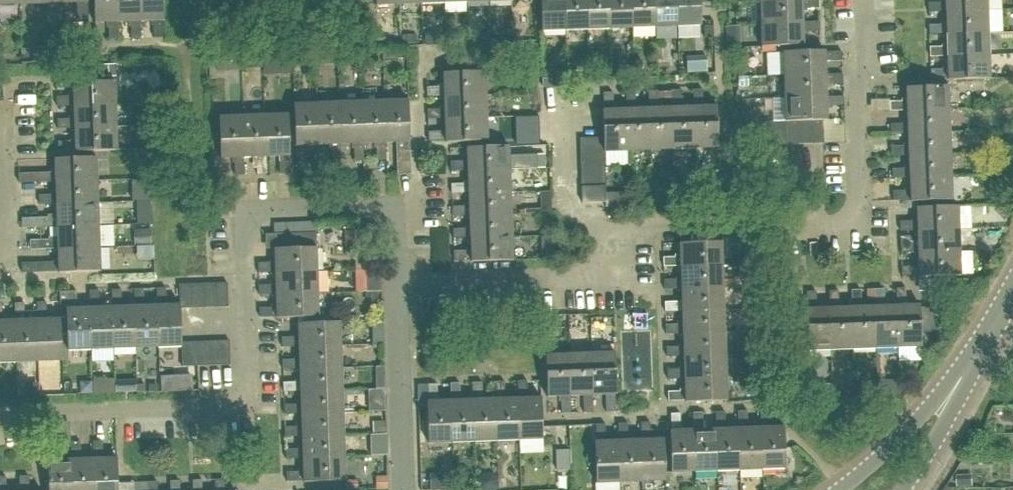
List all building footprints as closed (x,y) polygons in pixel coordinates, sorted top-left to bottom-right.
[(64,4),(76,3),(77,20),(88,19),(88,0),(64,0),(64,4)] [(118,23),(117,0),(94,0),(95,24),(108,23),(109,40),(118,40),(118,23)] [(141,22),(140,0),(117,0),(118,23),(130,22),(131,39),(141,39),(140,22),(141,22)] [(141,22),(153,21),(153,38),(163,38),(162,21),(164,21),(163,0),(140,0),(141,22)] [(564,0),(541,0),(542,31),(565,31),(564,0)] [(587,0),(564,0),(565,31),(588,30),(587,0)] [(609,0),(587,0),(588,30),(610,29),(609,0)] [(631,0),(609,0),(610,29),(632,28),(631,0)] [(654,0),(631,0),(632,28),(655,28),(654,0)] [(676,0),(654,0),(655,28),(677,27),(676,0)] [(677,27),(701,26),(700,0),(676,0),(677,27)] [(802,22),(802,9),(819,9),(819,0),(787,0),(759,1),(760,23),(802,22)] [(987,11),(987,0),(945,0),(945,2),(928,3),(928,12),(945,12),(987,11)] [(946,35),(988,33),(987,11),(945,12),(945,25),(929,25),(929,35),(946,34),(946,35)] [(802,22),(760,23),(761,47),(803,45),(802,32),(820,31),(819,22),(802,22)] [(740,26),(727,27),(728,48),(741,47),(740,26)] [(412,30),(413,54),(434,53),(433,29),(412,30)] [(946,57),(989,55),(988,33),(946,35),(946,47),(930,48),(930,57),(946,57)] [(31,63),(43,63),(43,46),(31,46),(31,63)] [(783,76),(825,74),(825,62),(842,61),(841,52),(824,53),(824,51),(783,52),(783,76)] [(262,52),(241,54),(241,68),(262,67),(262,52)] [(293,64),(315,63),(315,52),(293,52),(293,64)] [(241,70),(241,68),(241,54),(216,55),(216,71),(241,70)] [(989,55),(946,57),(947,69),(930,70),(930,79),(947,79),(947,80),(990,79),(989,55)] [(444,96),(486,95),(485,71),(461,72),(443,73),(443,87),(426,87),(426,97),(444,96)] [(784,98),(826,97),(825,84),(842,84),(842,74),(825,75),(825,74),(783,76),(784,98)] [(74,106),(116,104),(115,81),(73,83),(73,96),(57,97),(57,106),(74,105),(74,106)] [(907,111),(948,110),(948,86),(906,88),(906,101),(889,102),(890,111),(907,111)] [(693,106),(694,148),(718,148),(716,106),(703,106),(702,89),(693,90),(693,106)] [(694,148),(693,106),(681,107),(680,90),(670,90),(671,107),(672,149),(694,148)] [(672,149),(671,107),(658,108),(658,91),(648,91),(649,108),(648,108),(650,150),(672,149)] [(765,91),(765,114),(776,114),(776,91),(765,91)] [(627,151),(626,109),(613,109),(613,92),(603,93),(603,110),(602,110),(603,137),(603,149),(604,152),(627,151)] [(650,150),(648,108),(636,109),(635,92),(626,92),(626,109),(627,151),(650,150)] [(427,120),(444,119),(487,117),(486,95),(444,96),(444,109),(427,110),(427,120)] [(785,121),(787,121),(799,121),(811,121),(823,120),(827,120),(826,107),(843,106),(843,97),(826,97),(784,98),(785,121)] [(384,101),(386,143),(396,143),(397,175),(411,175),(408,101),(408,100),(384,101)] [(385,143),(386,143),(384,101),(362,102),(364,144),(376,143),(377,160),(386,160),(385,143)] [(363,144),(364,144),(362,102),(340,103),(342,144),(354,144),(355,161),(364,161),(363,144)] [(341,144),(342,144),(340,103),(317,104),(319,145),(331,145),(332,162),(342,161),(341,144)] [(74,128),(117,127),(116,104),(74,106),(74,118),(57,119),(58,128),(74,128)] [(318,145),(319,145),(317,104),(294,104),(296,146),(309,145),(310,163),(319,162),(318,145)] [(907,133),(949,132),(948,110),(907,111),(907,123),(890,124),(890,134),(907,133)] [(265,115),(266,157),(279,156),(280,173),(289,173),(288,156),(290,156),(288,114),(265,115)] [(266,157),(265,115),(242,116),(244,158),(256,157),(257,174),(267,174),(266,157)] [(244,158),(242,116),(219,117),(221,158),(234,158),(235,175),(244,175),(244,158)] [(487,117),(444,119),(445,132),(427,133),(428,142),(445,141),(445,142),(450,142),(453,142),(487,141),(487,117)] [(811,121),(812,144),(824,144),(823,120),(811,121)] [(775,146),(787,145),(787,121),(785,121),(774,122),(775,146)] [(787,145),(799,145),(799,121),(787,121),(787,145)] [(799,145),(812,144),(811,121),(799,121),(799,145)] [(763,146),(775,146),(774,122),(762,122),(763,146)] [(117,127),(74,128),(75,141),(58,141),(59,151),(75,150),(75,152),(118,150),(117,127)] [(908,156),(950,154),(949,132),(907,133),(908,145),(891,146),(891,156),(908,155),(908,156)] [(539,145),(538,133),(523,134),(523,146),(539,145)] [(580,150),(603,149),(603,137),(579,138),(580,150)] [(467,171),(509,169),(509,146),(466,147),(467,161),(451,162),(451,171),(467,171)] [(604,161),(604,152),(603,149),(580,150),(580,162),(604,161)] [(544,154),(536,154),(537,168),(545,168),(544,154)] [(909,178),(951,177),(950,154),(908,156),(909,168),(892,169),(892,178),(909,178)] [(55,182),(97,181),(97,157),(55,159),(55,172),(38,173),(39,182),(55,182)] [(581,174),(604,173),(604,161),(580,162),(581,174)] [(468,193),(510,192),(509,169),(467,171),(467,183),(451,184),(451,193),(468,193)] [(581,186),(605,185),(604,173),(581,174),(581,186)] [(951,177),(909,178),(909,191),(893,191),(893,201),(910,200),(910,201),(952,200),(951,177)] [(56,204),(98,203),(97,181),(55,182),(56,195),(39,195),(40,205),(56,204)] [(605,185),(581,186),(582,203),(605,202),(605,185)] [(469,216),(511,214),(510,192),(468,193),(468,206),(452,206),(452,216),(469,215),(469,216)] [(57,227),(99,226),(98,203),(56,204),(56,217),(40,218),(40,227),(57,227)] [(917,231),(959,230),(958,206),(917,208),(917,222),(900,222),(900,232),(917,231)] [(469,238),(512,237),(511,214),(469,216),(469,228),(453,228),(453,238),(469,238)] [(99,226),(57,227),(57,240),(31,240),(31,250),(58,249),(100,248),(99,226)] [(918,253),(960,252),(959,230),(917,231),(918,244),(901,244),(901,254),(918,253)] [(258,272),(275,272),(317,271),(316,233),(287,234),(288,248),(274,249),(275,262),(258,262),(258,272)] [(512,237),(469,238),(470,250),(453,251),(454,260),(470,260),(470,262),(513,260),(512,237)] [(679,266),(722,265),(722,242),(678,243),(679,257),(663,257),(663,266),(679,266)] [(100,248),(58,249),(58,262),(42,262),(32,263),(32,272),(42,272),(58,271),(58,273),(89,272),(101,271),(100,248)] [(919,277),(961,275),(960,252),(918,253),(918,266),(902,267),(902,276),(919,276),(919,277)] [(680,289),(723,287),(722,265),(679,266),(680,279),(664,279),(664,289),(680,288),(680,289)] [(276,294),(318,293),(317,271),(275,272),(275,284),(259,285),(259,295),(276,294)] [(193,308),(205,307),(204,283),(192,284),(193,308)] [(205,307),(217,307),(216,283),(204,283),(205,307)] [(216,283),(217,307),(229,307),(228,283),(216,283)] [(181,308),(193,308),(192,284),(180,284),(181,304),(181,308)] [(181,308),(181,304),(167,304),(166,287),(157,288),(157,305),(158,347),(182,346),(182,342),(181,308)] [(681,311),(724,310),(723,287),(680,289),(681,301),(665,302),(665,312),(681,311)] [(158,347),(157,305),(144,305),(144,288),(134,289),(135,306),(134,306),(136,348),(158,347)] [(896,306),(898,348),(921,347),(920,305),(906,305),(905,288),(896,289),(896,306)] [(136,348),(134,306),(122,306),(121,289),(112,289),(112,306),(114,349),(136,348)] [(898,348),(896,306),(883,306),(883,289),(873,290),(874,307),(873,307),(875,349),(898,348)] [(114,349),(112,306),(100,307),(99,290),(90,290),(90,307),(91,350),(114,349)] [(875,349),(873,307),(861,307),(860,290),(851,290),(851,307),(853,350),(875,349)] [(60,291),(60,302),(61,318),(67,318),(68,350),(91,350),(90,307),(77,308),(77,291),(60,291)] [(830,351),(829,308),(816,309),(816,291),(806,292),(807,309),(805,309),(806,331),(807,351),(830,351)] [(853,350),(851,307),(838,308),(838,291),(829,291),(829,308),(830,351),(853,350)] [(318,293),(276,294),(277,306),(259,307),(260,317),(277,316),(277,318),(319,316),(318,293)] [(62,361),(61,318),(47,319),(46,302),(37,302),(37,311),(37,319),(39,361),(62,361)] [(37,319),(37,311),(24,311),(24,303),(14,303),(15,320),(16,362),(39,361),(37,319)] [(15,320),(2,320),(2,304),(0,304),(0,363),(16,362),(15,320)] [(682,334),(725,332),(724,310),(681,311),(682,324),(665,324),(666,334),(682,333),(682,334)] [(299,346),(341,345),(340,322),(298,323),(299,336),(282,337),(282,346),(299,346)] [(683,356),(725,355),(725,332),(682,334),(683,346),(666,347),(667,356),(683,355),(683,356)] [(218,341),(219,365),(231,364),(231,340),(218,341)] [(195,366),(207,365),(206,341),(194,342),(195,366)] [(207,365),(219,365),(218,341),(206,341),(207,365)] [(183,366),(195,366),(194,342),(182,342),(182,346),(183,366)] [(300,369),(342,367),(341,345),(299,346),(300,358),(283,359),(283,369),(300,368),(300,369)] [(591,354),(593,396),(605,395),(605,412),(615,412),(615,395),(617,395),(615,353),(591,354)] [(570,397),(569,354),(545,355),(547,397),(560,397),(561,414),(571,413),(570,397)] [(592,396),(593,396),(591,354),(569,354),(570,397),(582,396),(583,413),(593,413),(592,396)] [(684,379),(726,377),(725,355),(683,356),(683,368),(667,369),(667,379),(684,378),(684,379)] [(301,391),(342,390),(342,367),(300,369),(300,381),(283,382),(284,391),(301,391)] [(191,376),(180,377),(180,392),(192,391),(191,376)] [(726,377),(684,379),(684,391),(668,392),(668,401),(685,400),(685,402),(727,401),(726,377)] [(517,398),(519,440),(542,440),(541,397),(527,398),(527,381),(517,381),(518,398),(517,398)] [(519,440),(517,398),(505,399),(505,382),(495,382),(495,399),(496,441),(519,440)] [(496,441),(495,399),(483,399),(482,383),(472,383),(473,400),(474,442),(496,441)] [(452,443),(450,401),(438,401),(438,384),(427,385),(428,401),(427,401),(428,444),(452,443)] [(474,442),(473,400),(460,400),(460,384),(450,384),(451,401),(450,401),(452,443),(474,442)] [(823,402),(823,403),(832,403),(832,402),(831,385),(823,386),(823,402)] [(301,413),(343,412),(342,390),(301,391),(301,403),(284,404),(284,414),(301,413)] [(760,428),(761,470),(785,469),(784,427),(770,427),(769,410),(760,410),(760,428)] [(739,471),(738,428),(725,429),(724,411),(715,412),(715,429),(717,471),(739,471)] [(761,470),(760,428),(748,428),(747,411),(737,411),(738,428),(739,471),(761,470)] [(302,436),(344,434),(343,412),(301,413),(302,426),(285,426),(285,436),(302,435),(302,436)] [(717,471),(715,429),(703,430),(702,412),(692,413),(693,430),(694,472),(717,471)] [(694,472),(693,430),(680,430),(680,413),(670,413),(671,431),(669,431),(671,473),(694,472)] [(560,421),(548,421),(547,444),(559,444),(560,421)] [(640,439),(642,482),(665,481),(664,439),(650,439),(650,423),(640,423),(641,439),(640,439)] [(594,441),(596,484),(619,483),(618,440),(606,441),(605,424),(596,425),(596,441),(594,441)] [(642,482),(640,439),(628,440),(628,424),(618,424),(618,440),(619,483),(642,482)] [(303,458),(345,457),(344,434),(302,436),(303,448),(286,449),(286,458),(303,458)] [(94,458),(95,489),(119,489),(118,482),(117,457),(104,458),(103,440),(94,441),(94,458)] [(94,458),(81,458),(81,441),(71,442),(72,459),(73,489),(95,489),(94,458)] [(72,459),(59,459),(58,442),(49,443),(49,459),(48,459),(49,489),(73,489),(72,459)] [(345,457),(303,458),(304,470),(286,471),(287,480),(304,480),(304,481),(346,480),(345,457)] [(432,486),(464,485),(463,465),(431,467),(432,486)] [(480,489),(494,489),(496,487),(496,479),(490,474),(482,475),(477,481),(478,488),(480,489)] [(974,474),(959,474),(959,486),(974,486),(974,474)] [(20,489),(30,489),(29,476),(20,476),(20,489)] [(203,479),(193,480),(193,489),(203,489),(203,479)] [(225,479),(215,479),(216,489),(225,489),(225,479)] [(180,480),(171,481),(171,489),(181,489),(180,480)] [(158,481),(148,481),(149,489),(158,489),(158,481)] [(135,482),(126,482),(126,483),(126,484),(126,489),(135,489),(135,482)]
